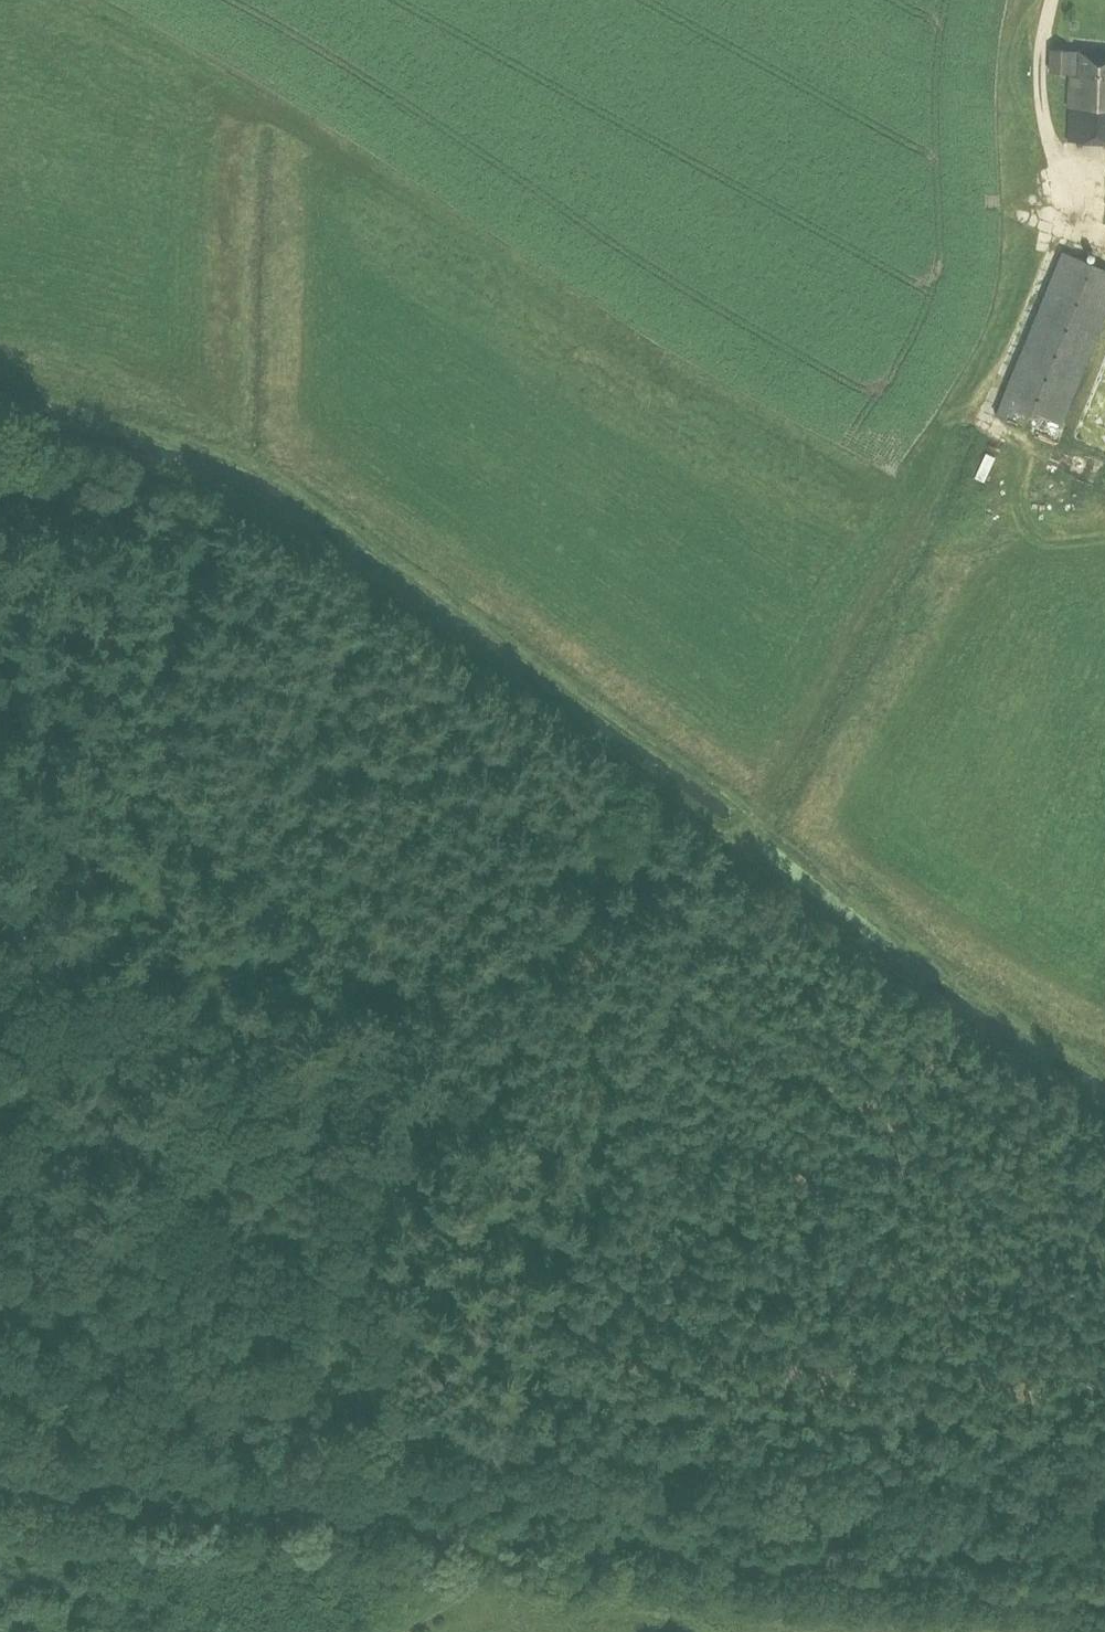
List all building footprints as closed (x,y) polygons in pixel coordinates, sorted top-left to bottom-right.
[(1051,49),(1049,71),(1070,73),(1067,136),(1104,141),(1104,55),(1051,49)] [(1064,252),(996,415),(1053,439),(1104,315),(1104,269),(1064,252)] [(996,481),(1006,453),(991,448),(981,476),(996,481)]
